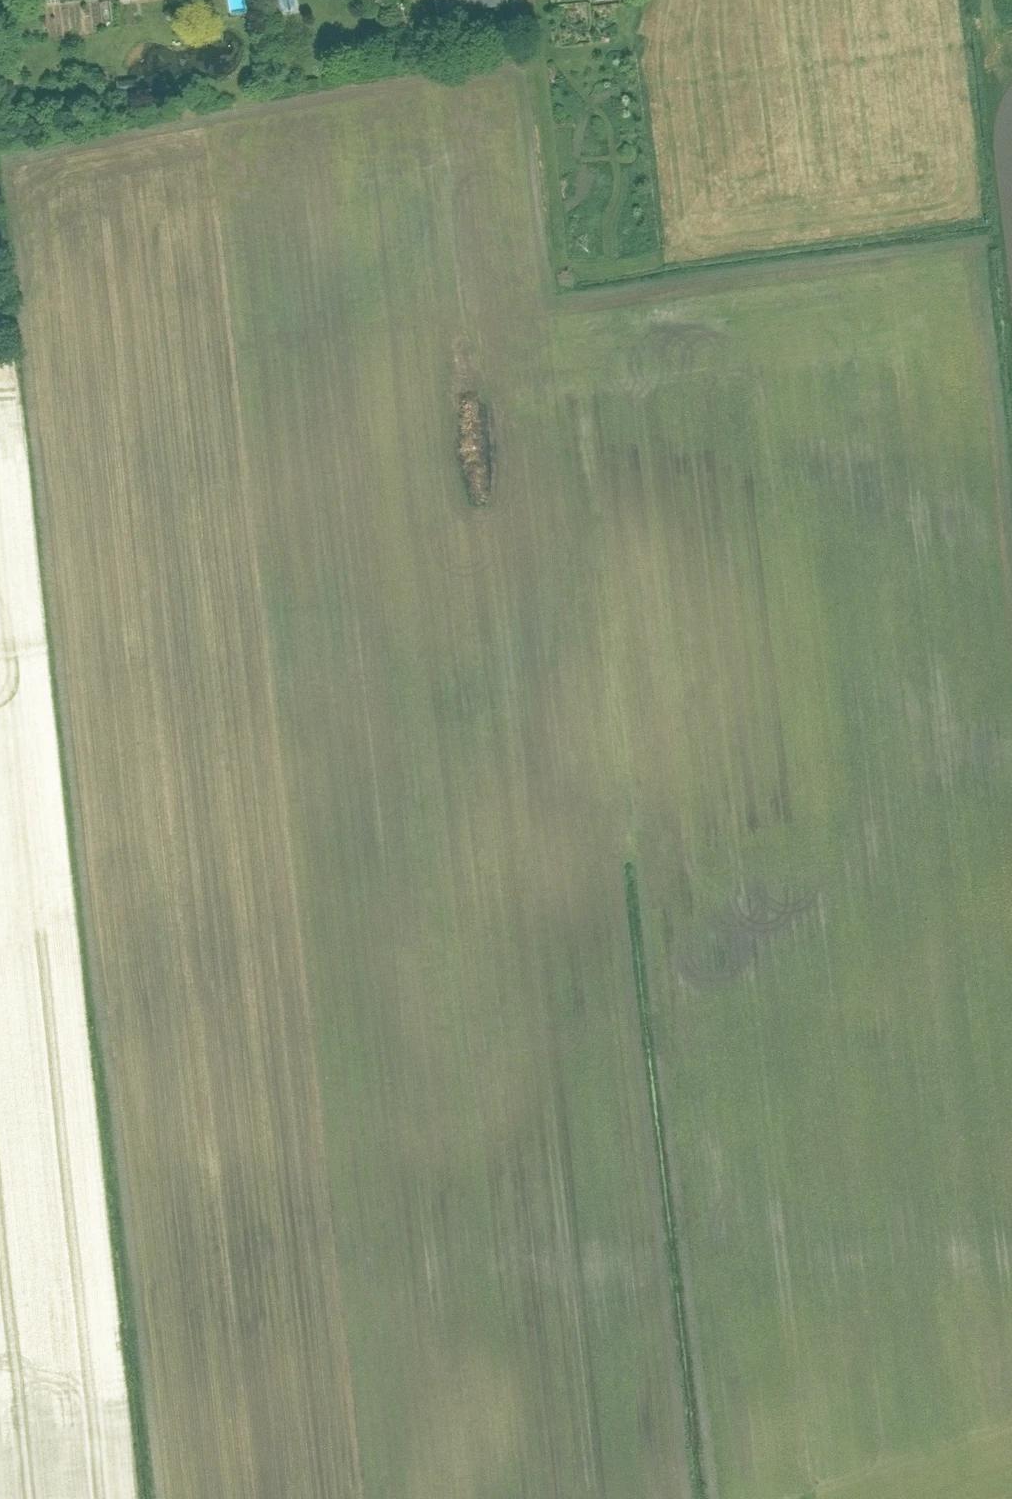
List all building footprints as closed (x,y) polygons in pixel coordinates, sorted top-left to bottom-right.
[(507,0),(435,0),(437,14),(508,6),(507,0)]
